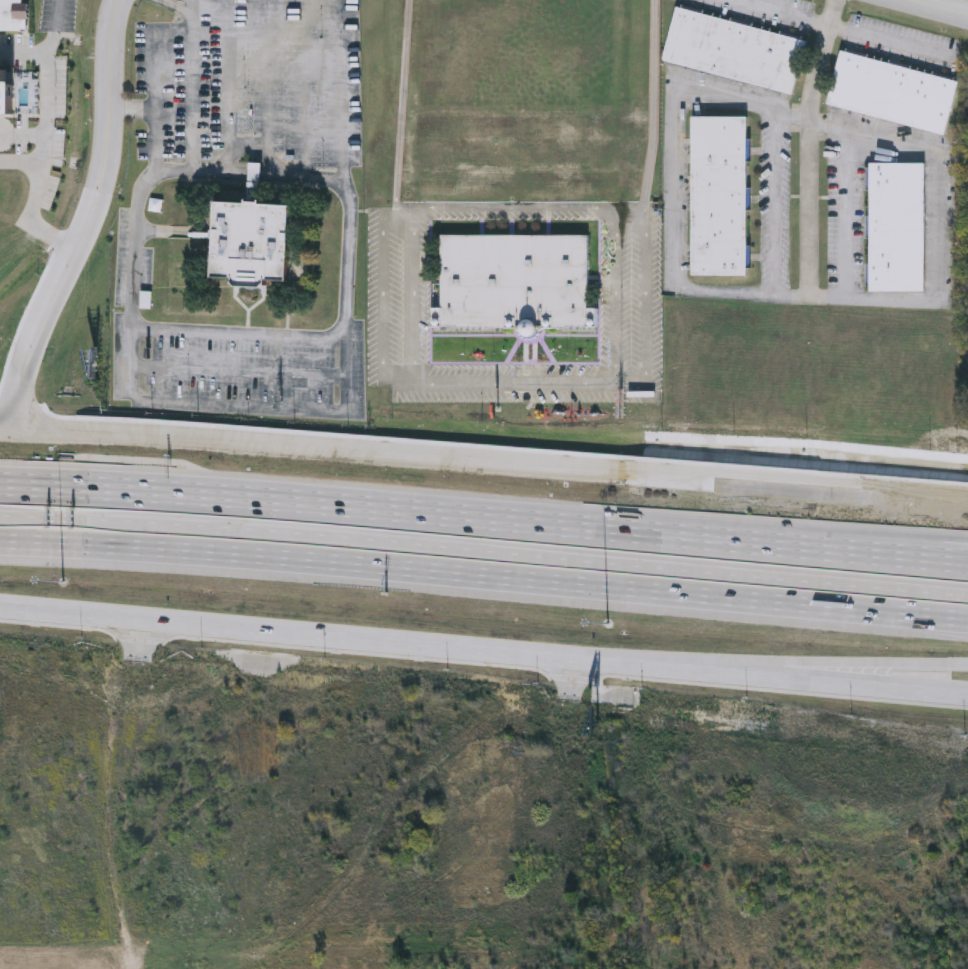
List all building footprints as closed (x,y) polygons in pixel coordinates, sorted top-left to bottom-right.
[(28,30),(0,30),(0,0),(28,0),(28,30)] [(679,9),(806,42),(792,96),(664,63),(679,9)] [(843,50),(958,84),(944,138),(830,105),(843,50)] [(23,134),(0,134),(0,87),(11,87),(10,98),(23,102),(23,134)] [(749,119),(694,119),(693,276),(748,276),(749,119)] [(924,164),(870,164),(870,291),(924,291),(924,164)] [(293,205),(217,202),(214,282),(290,284),(293,205)] [(588,235),(589,309),(598,308),(599,329),(542,329),(540,334),(536,338),(530,340),(525,337),(521,334),(518,329),(433,330),(433,310),(443,310),(443,236),(588,235)]
